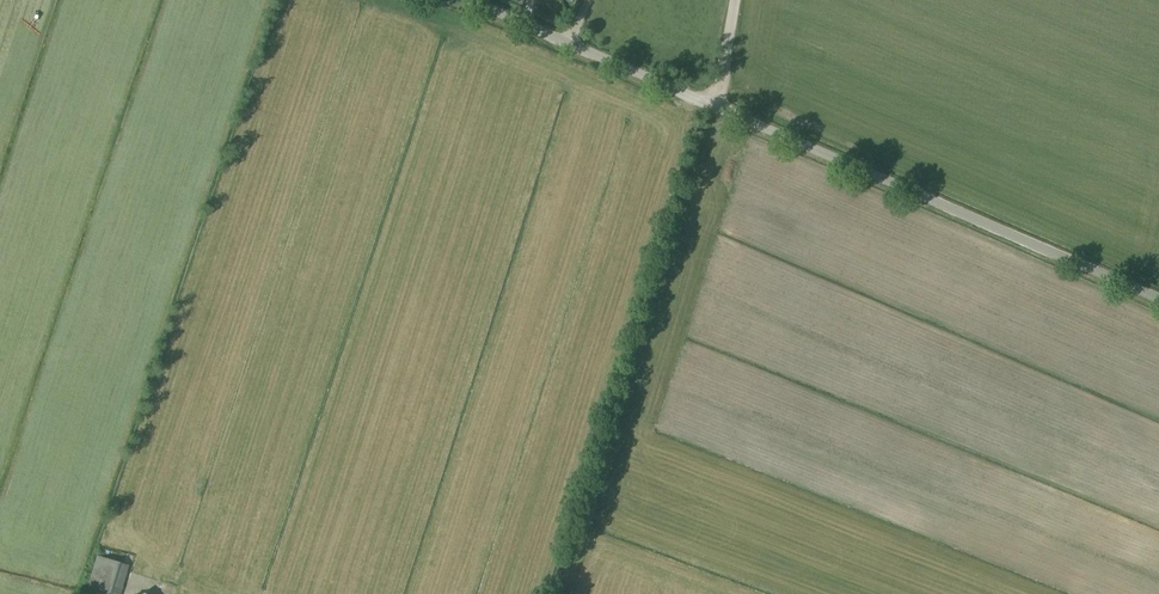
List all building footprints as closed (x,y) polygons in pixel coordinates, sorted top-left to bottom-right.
[(623,9),(642,17),(643,15),(646,7),(648,8),(650,1),(649,0),(627,0),(623,9)] [(85,593),(121,593),(129,565),(97,555),(85,593)]
